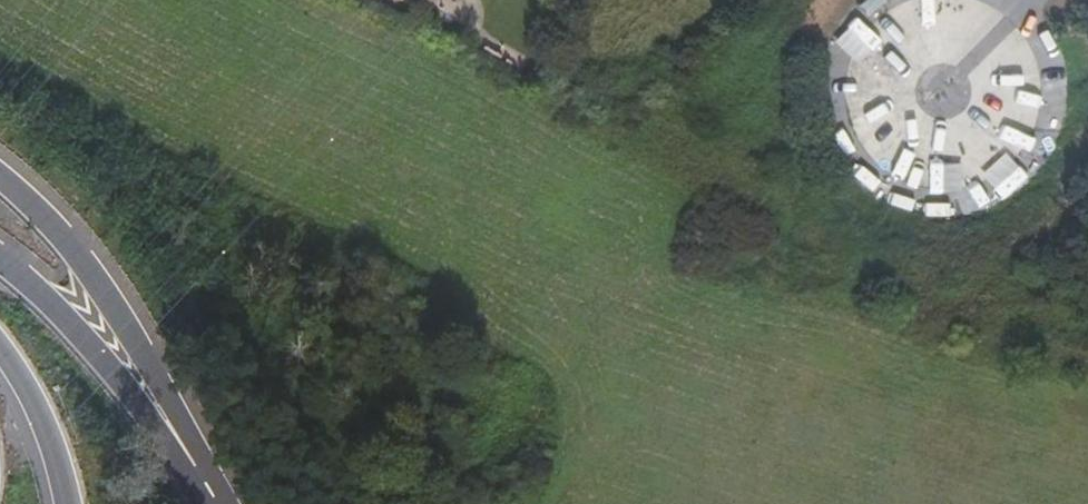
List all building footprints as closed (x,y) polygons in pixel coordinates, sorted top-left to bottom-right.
[(944,83),(953,73),(946,66),(937,76),(944,83)] [(962,81),(953,73),(944,83),(953,91),(962,81)] [(969,87),(962,81),(953,91),(960,96),(969,87)] [(948,97),(939,88),(924,103),(933,112),(947,97),(948,97)] [(954,103),(947,97),(933,112),(939,118),(954,103)]
